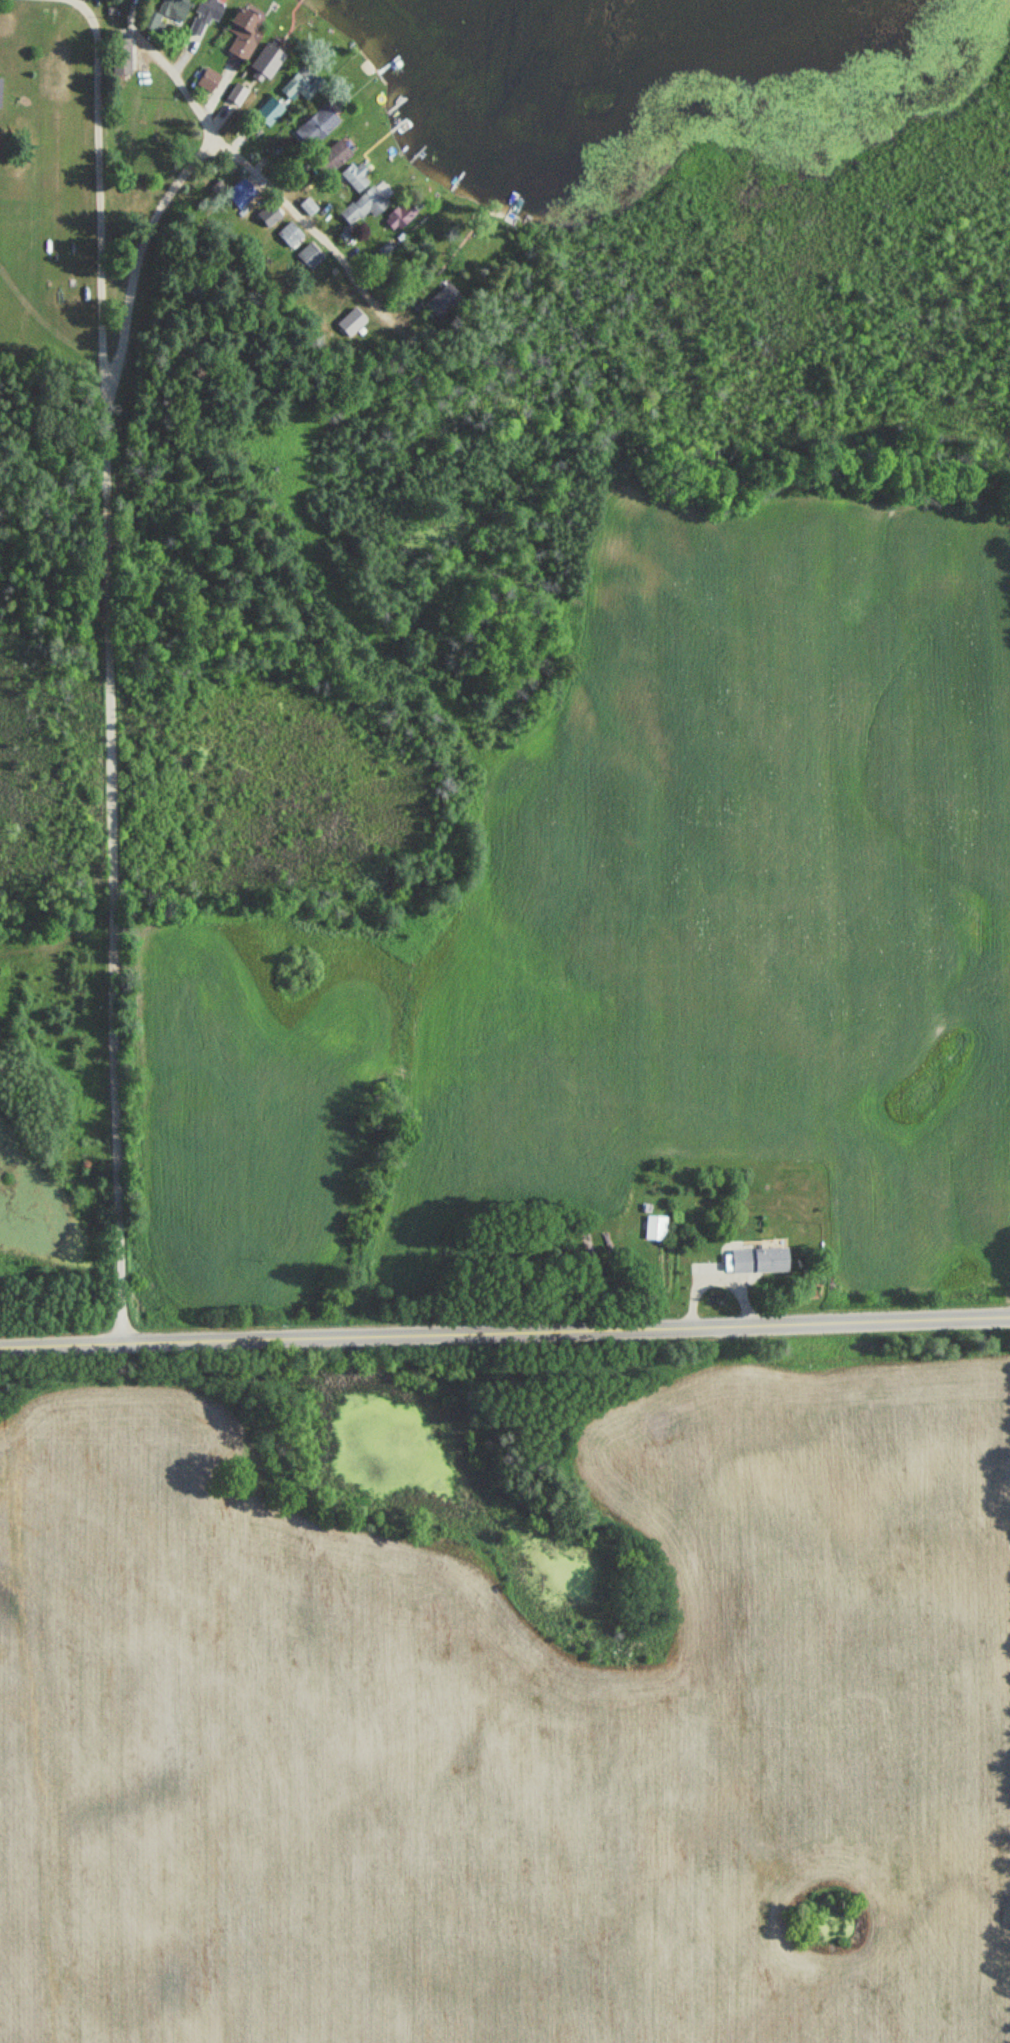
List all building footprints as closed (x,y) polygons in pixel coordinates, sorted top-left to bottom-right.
[(226,1),(224,0),(200,0),(194,14),(215,25),(226,1)] [(226,50),(245,61),(265,25),(235,8),(223,29),(234,35),(226,50)] [(129,37),(113,37),(113,73),(129,73),(129,37)] [(256,53),(273,68),(284,56),(267,41),(256,53)] [(220,76),(205,67),(195,83),(210,92),(220,76)] [(323,81),(314,75),(309,82),(294,72),(282,89),(305,106),(323,81)] [(285,109),(269,96),(255,114),(271,126),(285,109)] [(339,120),(323,103),(294,132),(310,148),(339,120)] [(351,152),(337,138),(312,162),(327,177),(351,152)] [(340,174),(358,193),(369,182),(364,177),(368,173),(354,160),(340,174)] [(257,192),(242,177),(225,194),(240,209),(257,192)] [(388,201),(369,184),(340,216),(358,233),(388,201)] [(276,232),(289,249),(305,237),(292,220),(276,232)] [(325,259),(310,242),(295,256),(310,272),(325,259)] [(461,295),(449,282),(425,305),(438,318),(461,295)] [(368,324),(355,308),(337,322),(350,338),(368,324)] [(645,1240),(664,1241),(666,1217),(646,1216),(645,1240)] [(785,1272),(785,1248),(727,1250),(728,1274),(785,1272)]
